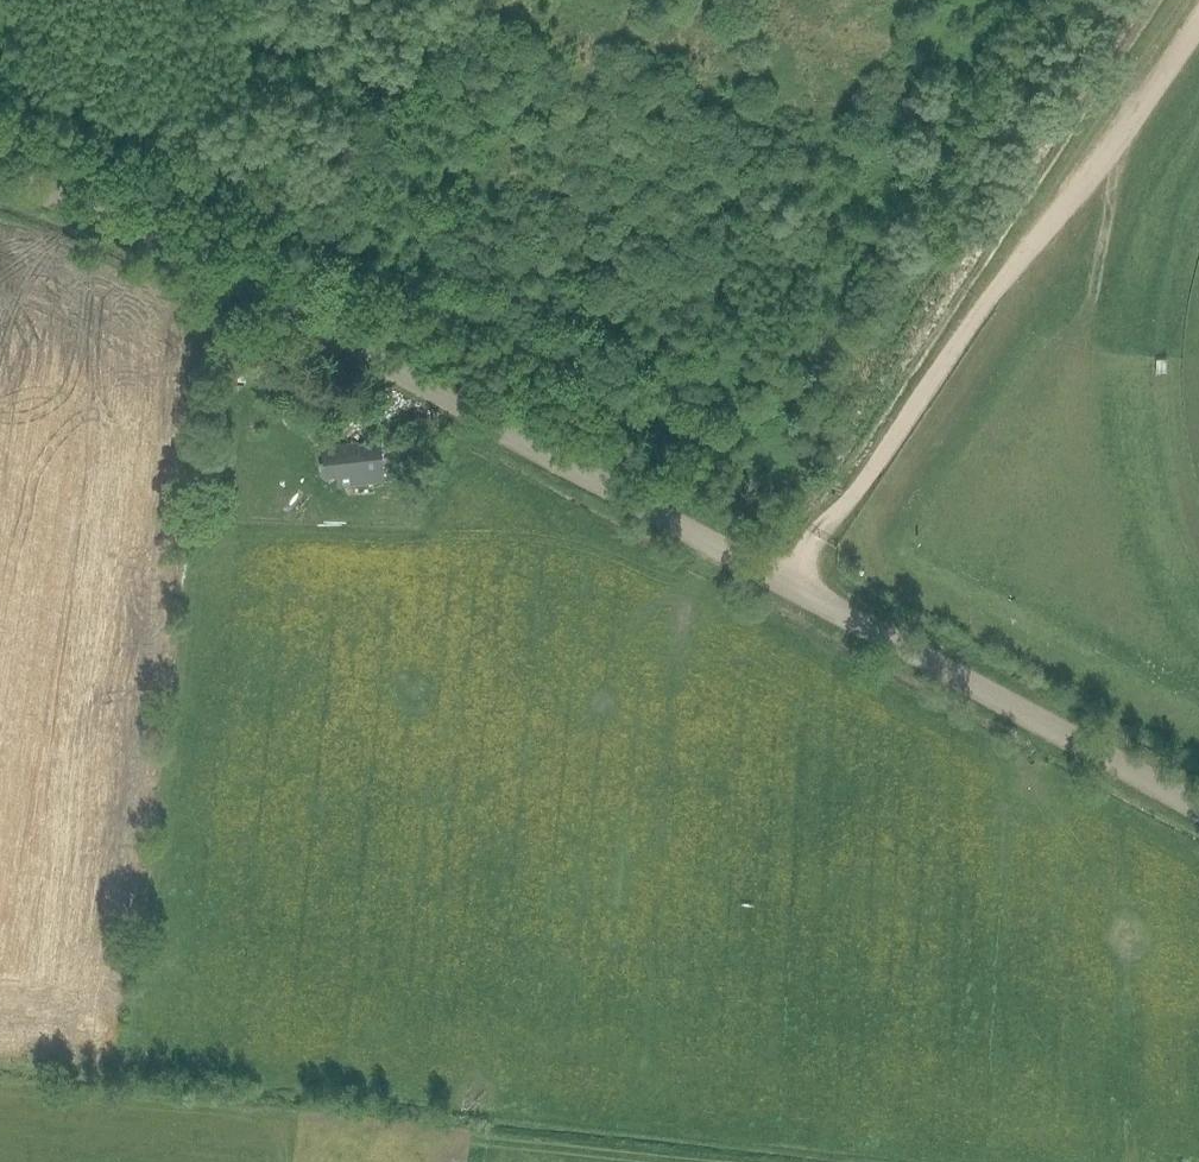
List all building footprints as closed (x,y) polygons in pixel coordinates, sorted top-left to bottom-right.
[(379,441),(320,447),(324,478),(336,476),(337,486),(383,480),(379,441)]
